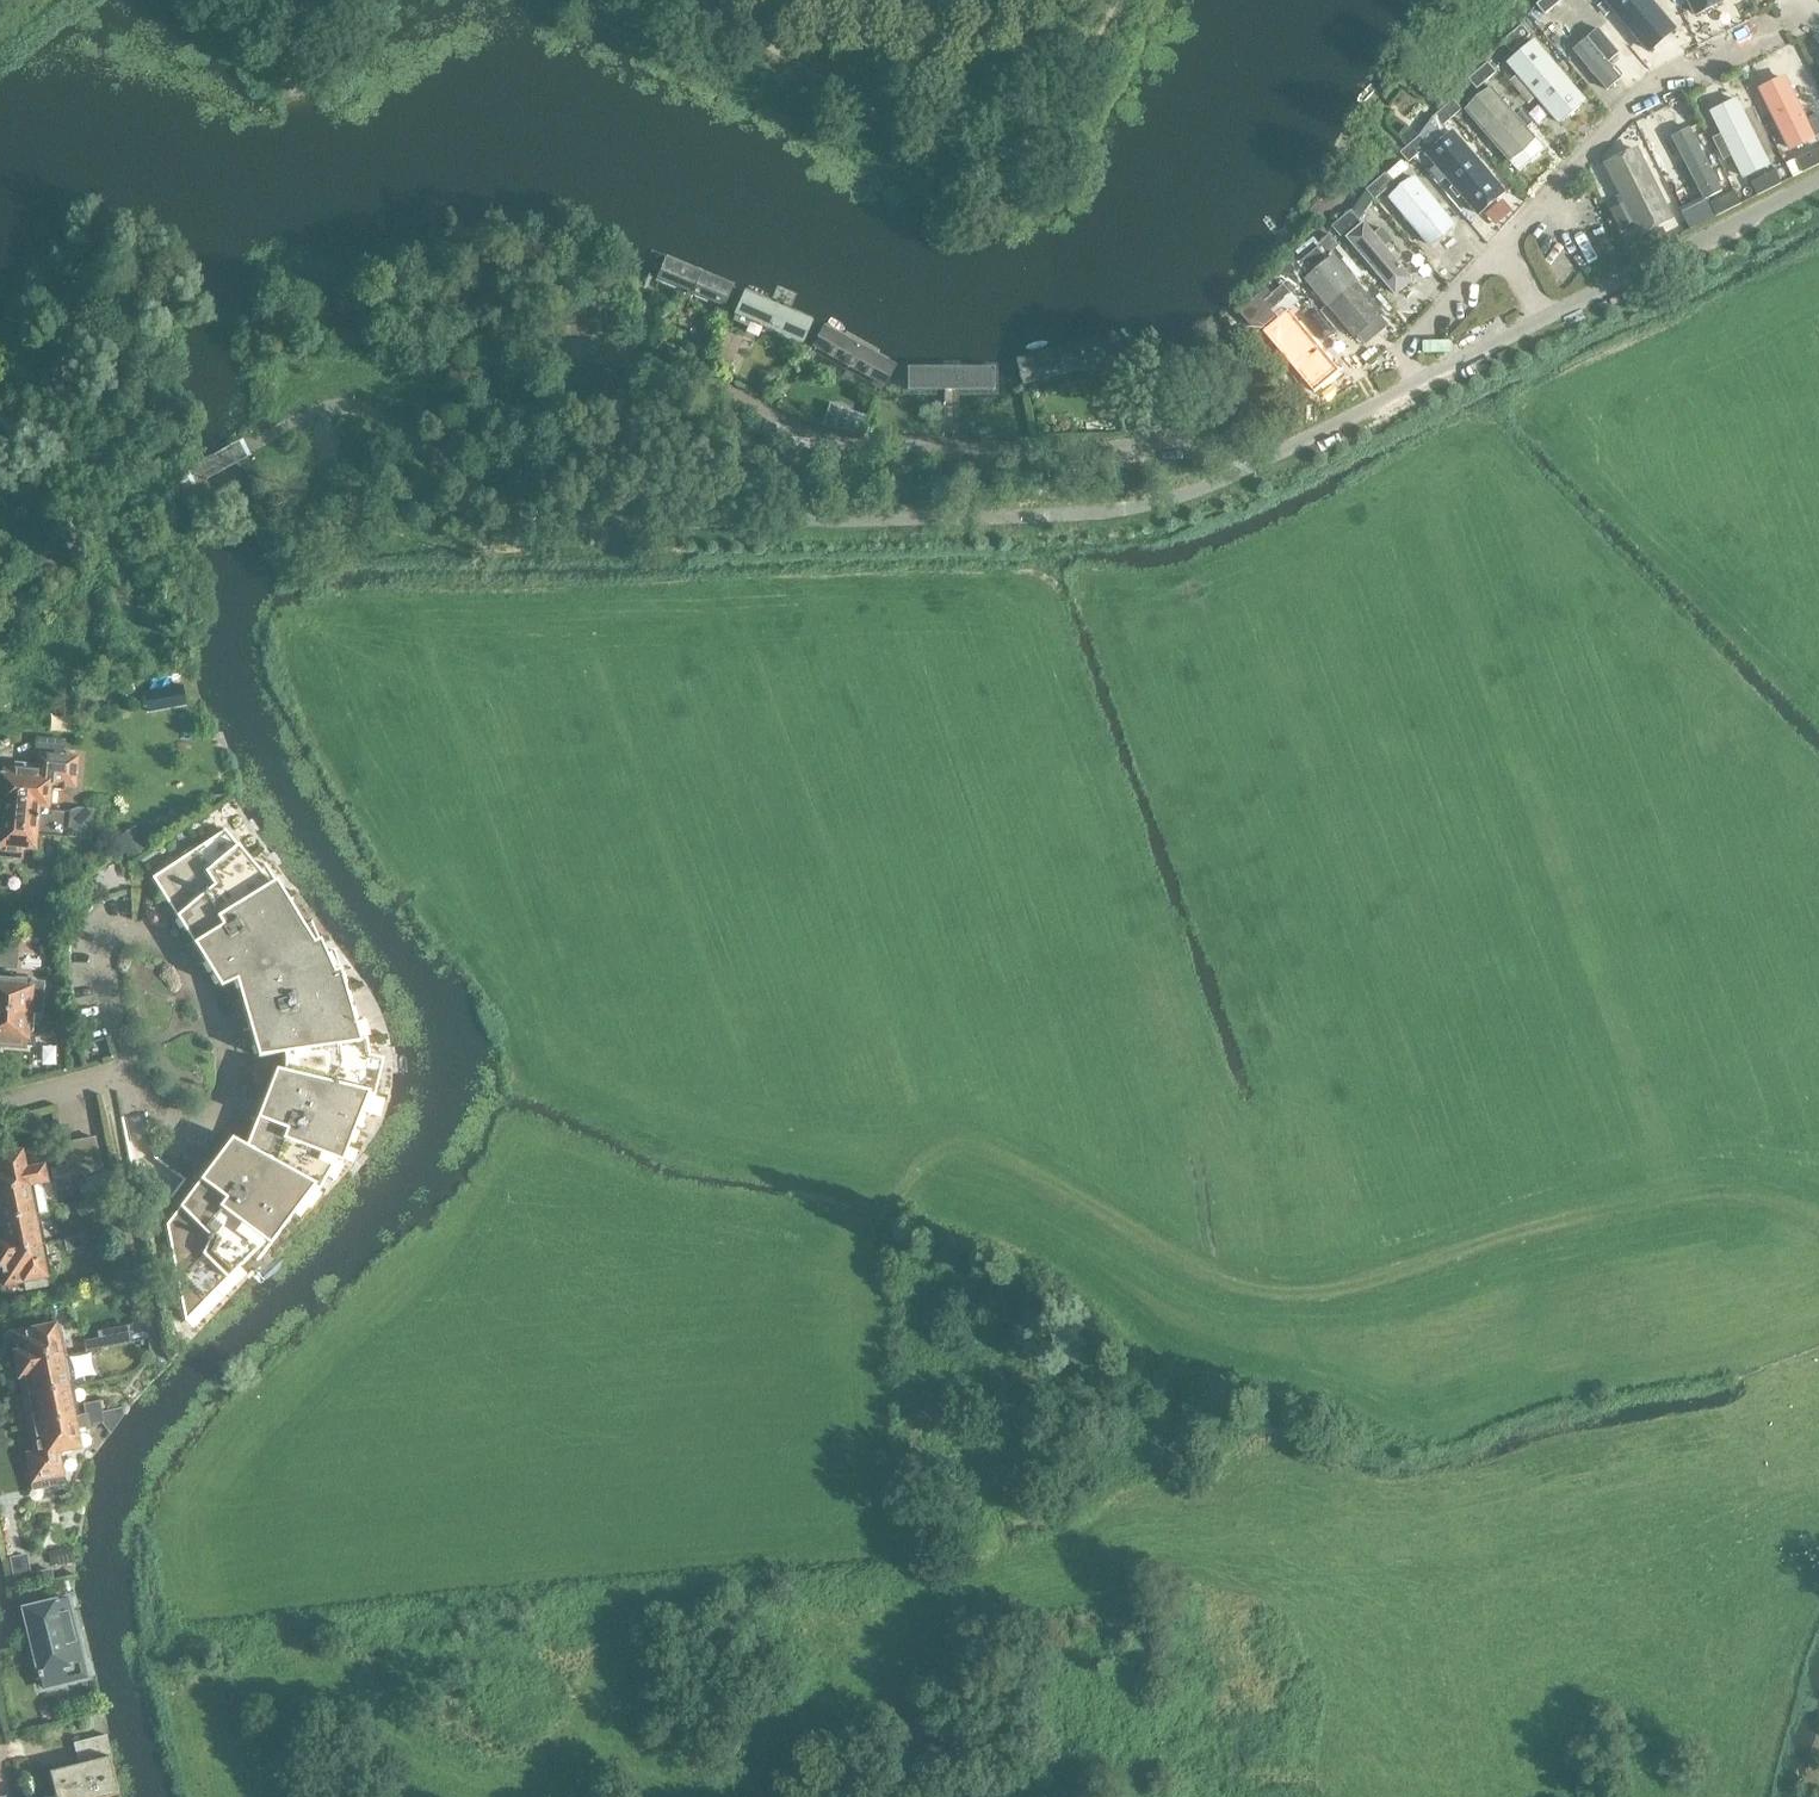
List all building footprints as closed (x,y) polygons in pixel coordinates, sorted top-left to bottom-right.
[(1535,1),(1543,11),(1556,0),(1536,0),(1535,1)] [(1521,22),(1501,38),(1509,48),(1529,31),(1521,22)] [(1497,70),(1512,59),(1502,47),(1488,59),(1497,70)] [(1487,59),(1467,76),(1475,86),(1495,69),(1487,59)] [(1453,97),(1433,113),(1441,123),(1461,107),(1453,97)] [(1419,134),(1399,150),(1407,160),(1427,143),(1419,134)] [(1804,169),(1818,161),(1818,146),(1797,156),(1804,169)] [(1751,179),(1758,192),(1782,180),(1776,167),(1751,179)] [(1385,171),(1365,188),(1373,198),(1393,181),(1385,171)] [(1711,200),(1717,212),(1741,200),(1735,188),(1711,200)] [(1351,208),(1331,224),(1339,234),(1359,218),(1351,208)] [(1566,217),(1601,271),(1614,263),(1580,208),(1566,217)] [(1638,236),(1644,249),(1669,237),(1662,224),(1638,236)] [(1317,246),(1296,262),(1304,272),(1325,255),(1317,246)] [(732,283),(664,255),(655,276),(723,304),(732,283)] [(1290,293),(1304,272),(1298,264),(1296,262),(1282,283),(1287,289),(1290,293)] [(1257,294),(1237,310),(1255,332),(1275,315),(1270,309),(1290,293),(1287,289),(1282,283),(1262,300),(1257,294)] [(805,341),(815,317),(746,288),(732,320),(747,327),(751,318),(805,341)] [(898,362),(825,322),(813,343),(887,384),(898,362)] [(1241,337),(1267,368),(1275,361),(1250,330),(1241,337)] [(1104,335),(1016,357),(1022,383),(1111,361),(1104,335)] [(996,364),(910,363),(910,386),(996,387),(996,364)] [(1125,421),(1105,424),(1107,433),(1126,429),(1125,421)] [(0,768),(0,800),(54,806),(56,787),(67,789),(68,784),(76,785),(79,754),(65,753),(66,738),(38,736),(35,764),(18,762),(18,766),(0,765),(0,768)] [(69,807),(3,801),(0,829),(0,855),(23,857),(24,848),(27,848),(27,846),(37,847),(38,835),(66,838),(66,835),(69,809),(69,807)] [(69,809),(66,835),(91,837),(94,807),(79,806),(69,809)] [(271,884),(226,830),(154,877),(222,987),(237,980),(259,1057),(286,1053),(284,1071),(277,1069),(247,1147),(232,1138),(167,1224),(186,1321),(265,1241),(270,1245),(313,1187),(319,1191),(336,1160),(342,1162),(368,1095),(375,1096),(379,1078),(372,1076),(367,1039),(361,1040),(341,970),(335,972),(321,940),(315,942),(276,881),(271,884)] [(29,1015),(32,983),(0,981),(0,1012),(29,1015)] [(46,1016),(57,1015),(55,1002),(45,1003),(46,1016)] [(0,1012),(0,1044),(27,1047),(27,1045),(31,1045),(33,1033),(28,1032),(29,1015),(0,1012)] [(57,1015),(46,1016),(48,1028),(59,1026),(57,1015)] [(54,1180),(70,1177),(69,1175),(77,1174),(102,1169),(95,1137),(62,1143),(67,1166),(52,1169),(54,1180)] [(29,1185),(47,1181),(44,1166),(25,1170),(22,1151),(0,1156),(0,1158),(1,1164),(0,1164),(0,1190),(29,1185)] [(56,1189),(72,1186),(71,1186),(79,1184),(77,1174),(69,1175),(70,1177),(54,1180),(56,1189)] [(34,1213),(29,1185),(0,1190),(0,1220),(34,1213)] [(40,1245),(34,1213),(0,1220),(0,1253),(40,1245)] [(64,1241),(81,1237),(78,1225),(61,1228),(64,1241)] [(81,1237),(64,1241),(66,1251),(83,1247),(81,1238),(81,1237)] [(0,1253),(0,1265),(3,1264),(6,1283),(26,1279),(27,1289),(48,1285),(46,1276),(52,1274),(46,1244),(40,1245),(0,1253)] [(18,1365),(67,1355),(61,1324),(15,1333),(19,1351),(15,1352),(18,1365)] [(99,1338),(101,1348),(102,1348),(130,1342),(127,1326),(98,1332),(99,1338)] [(84,1352),(101,1348),(99,1338),(83,1341),(85,1351),(84,1351),(84,1352)] [(84,1352),(84,1351),(81,1352),(81,1353),(67,1356),(67,1355),(18,1365),(24,1395),(68,1386),(64,1366),(82,1362),(85,1373),(106,1369),(102,1348),(101,1348),(84,1352)] [(74,1416),(68,1386),(24,1395),(30,1425),(74,1416)] [(101,1411),(101,1410),(99,1401),(84,1404),(86,1414),(101,1411)] [(108,1431),(124,1413),(119,1406),(101,1410),(101,1411),(86,1414),(74,1416),(30,1425),(35,1453),(29,1454),(35,1485),(63,1479),(58,1451),(80,1446),(76,1427),(101,1422),(108,1431)] [(8,1555),(14,1586),(52,1578),(50,1567),(29,1571),(25,1552),(8,1555)] [(67,1598),(23,1609),(30,1635),(33,1635),(35,1643),(30,1645),(35,1665),(37,1664),(39,1671),(37,1672),(38,1678),(40,1677),(42,1688),(86,1677),(76,1632),(72,1633),(69,1620),(72,1620),(67,1598)] [(49,1771),(55,1796),(106,1796),(116,1795),(107,1758),(111,1758),(106,1736),(77,1743),(81,1764),(49,1771)]
